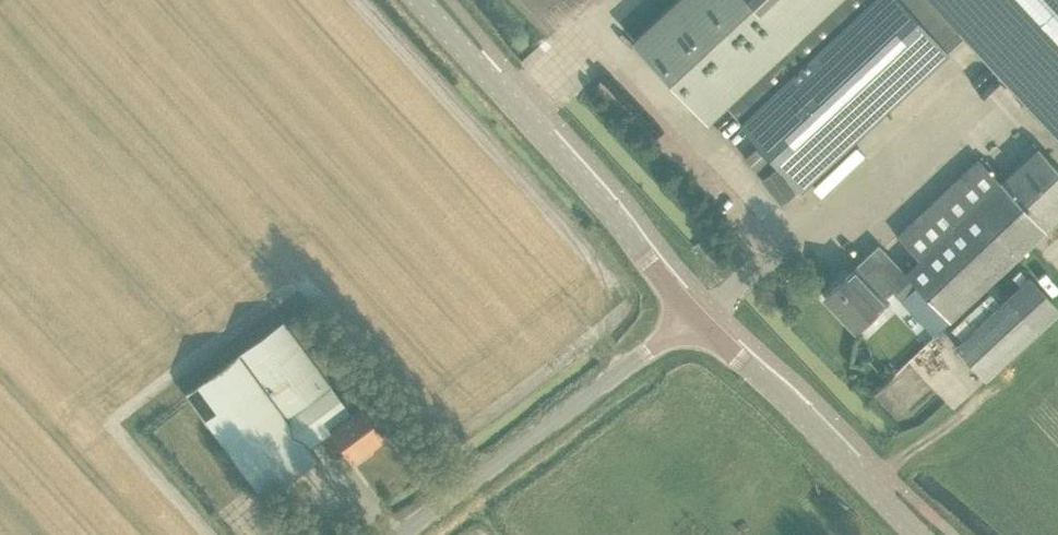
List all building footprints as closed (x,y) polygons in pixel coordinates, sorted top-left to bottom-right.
[(950,52),(902,0),(680,0),(637,40),(713,123),(730,107),(805,189),(950,52)] [(950,52),(966,37),(1057,136),(1057,0),(902,0),(950,52)] [(826,183),(833,190),(876,150),(869,143),(826,183)] [(757,148),(747,159),(758,171),(769,161),(757,148)] [(880,245),(825,297),(858,331),(891,300),(889,297),(894,292),(903,301),(918,286),(951,320),(1057,219),(1057,167),(1039,148),(1009,177),(1002,170),(996,177),(980,160),(899,237),(919,259),(904,270),(880,245)] [(781,205),(794,192),(777,167),(762,179),(781,205)] [(1030,277),(956,347),(987,381),(1057,316),(1057,308),(1030,277)] [(338,458),(349,450),(355,460),(386,438),(362,405),(352,413),(285,321),(187,393),(252,482),(266,500),(319,459),(311,448),(324,438),(338,458)]
